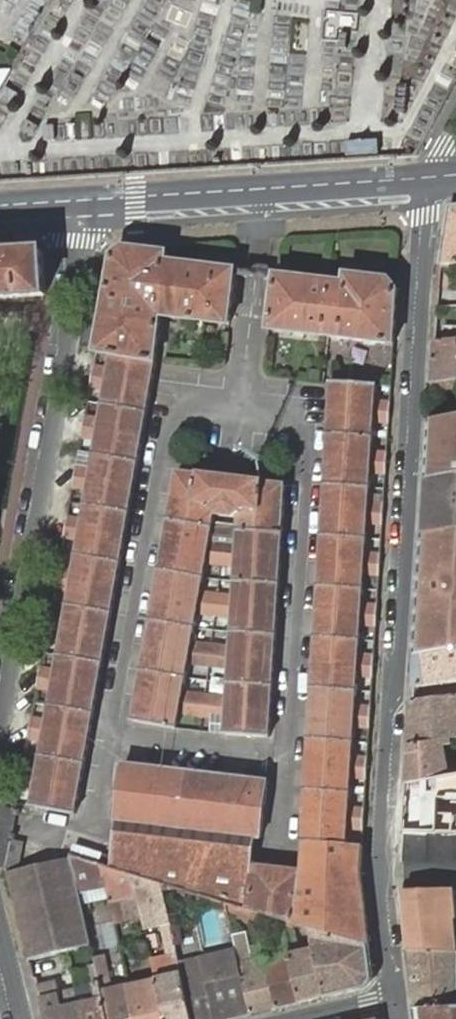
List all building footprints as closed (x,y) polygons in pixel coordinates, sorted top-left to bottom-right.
[(12,69),(0,70),(0,91),(12,69)] [(352,139),(352,152),(382,152),(382,139),(352,139)] [(441,265),(455,264),(455,206),(449,207),(441,265)] [(112,355),(156,362),(162,316),(230,324),(236,270),(167,262),(168,254),(124,247),(114,255),(97,352),(112,355)] [(46,295),(43,252),(0,254),(0,298),(46,295)] [(346,284),(276,275),(270,329),(395,344),(398,289),(390,280),(347,275),(346,284)] [(455,341),(455,328),(444,328),(445,341),(455,341)] [(445,341),(436,342),(433,392),(455,387),(455,341),(445,341)] [(23,768),(19,787),(34,791),(32,805),(76,813),(156,362),(112,355),(109,369),(94,367),(91,387),(106,389),(101,419),(85,416),(82,437),(97,439),(92,469),(77,467),(73,487),(88,490),(83,520),(67,517),(64,537),(79,540),(74,570),(59,567),(55,587),(70,590),(65,620),(50,618),(46,637),(61,640),(56,671),(41,668),(37,688),(52,691),(47,720),(32,717),(28,738),(43,741),(38,770),(23,768)] [(390,422),(391,402),(376,401),(377,386),(333,383),(303,841),(304,841),(348,844),(349,829),(364,830),(365,809),(350,809),(352,778),(367,779),(368,758),(353,758),(355,727),(371,728),(372,708),(356,707),(358,676),(374,677),(375,656),(360,656),(362,625),(377,626),(378,606),(363,605),(365,575),(380,575),(382,555),(366,554),(368,524),(383,525),(385,504),(369,503),(371,473),(387,473),(388,453),(373,452),(374,422),(390,422)] [(427,481),(455,476),(455,415),(431,420),(431,421),(427,481)] [(176,729),(179,714),(183,694),(188,664),(191,643),(197,613),(201,593),(206,563),(209,542),(216,511),(193,508),(199,475),(177,472),(133,721),(176,729)] [(264,482),(199,475),(193,508),(216,511),(220,515),(235,517),(240,513),(262,516),(264,482)] [(427,481),(426,489),(425,504),(423,534),(427,534),(455,529),(455,476),(427,481)] [(183,694),(179,714),(227,720),(226,735),(271,737),(286,485),(264,482),(262,516),(240,513),(239,546),(209,542),(206,563),(237,566),(235,597),(201,593),(197,613),(234,617),(232,648),(191,643),(188,664),(231,669),(228,699),(183,694)] [(415,657),(455,651),(455,529),(427,534),(429,550),(431,570),(433,584),(419,586),(417,632),(415,657)] [(421,560),(419,586),(433,584),(431,570),(429,550),(427,534),(423,534),(422,551),(421,560)] [(413,688),(455,682),(455,651),(415,657),(413,688)] [(412,701),(409,746),(451,739),(455,738),(455,695),(412,701)] [(409,746),(407,783),(450,776),(445,747),(452,745),(451,739),(409,746)] [(125,765),(118,821),(257,837),(262,837),(268,782),(267,782),(228,777),(125,765)] [(403,833),(437,834),(439,813),(455,810),(455,775),(450,776),(407,783),(405,810),(403,833)] [(310,927),(369,945),(361,874),(363,846),(348,844),(304,841),(302,870),(254,864),(257,837),(118,821),(111,867),(133,874),(160,883),(228,903),(260,913),(270,916),(283,920),(293,923),(310,927)] [(402,861),(455,860),(455,834),(437,834),(403,833),(402,861)] [(80,894),(72,857),(17,871),(22,843),(10,841),(5,868),(6,873),(28,960),(47,955),(67,951),(92,945),(80,894)] [(107,888),(102,865),(72,855),(72,857),(80,894),(107,888)] [(138,896),(133,874),(111,867),(102,865),(107,888),(110,903),(121,900),(125,920),(142,916),(138,896)] [(167,910),(160,883),(133,874),(138,896),(142,916),(145,925),(169,920),(167,910)] [(403,891),(410,951),(455,953),(455,926),(455,921),(455,905),(454,890),(403,891)] [(229,913),(258,922),(260,913),(228,903),(229,913)] [(271,920),(270,916),(260,913),(258,922),(271,920)] [(373,975),(369,945),(310,927),(315,949),(316,953),(326,997),(361,989),(373,975)] [(240,964),(241,969),(251,1014),(276,1008),(266,958),(253,960),(250,948),(247,931),(233,934),(235,944),(237,950),(240,964)] [(266,957),(266,958),(276,1008),(301,1003),(291,959),(289,950),(288,944),(282,946),(283,953),(266,957)] [(263,945),(250,948),(253,960),(266,958),(266,957),(264,950),(263,945)] [(282,946),(264,950),(266,957),(283,953),(282,946)] [(191,1018),(230,1018),(251,1014),(241,969),(240,964),(237,950),(179,964),(181,973),(183,983),(191,1018)] [(410,951),(417,1009),(455,1008),(455,953),(410,951)] [(301,1003),(326,997),(316,953),(303,955),(291,959),(301,1003)] [(96,965),(99,978),(100,983),(108,1018),(136,1018),(128,984),(112,988),(105,954),(94,957),(96,965)] [(136,1018),(165,1018),(156,978),(151,955),(139,958),(145,981),(128,984),(136,1018)] [(165,1018),(191,1018),(183,983),(181,973),(178,960),(176,955),(152,960),(156,978),(165,1018)] [(99,978),(96,965),(90,966),(93,980),(99,978)] [(46,1018),(85,1018),(82,1004),(80,1004),(77,992),(60,997),(56,981),(38,986),(46,1018)] [(76,988),(77,992),(80,1004),(82,1004),(85,1018),(108,1018),(100,983),(76,988)] [(417,1009),(418,1018),(455,1018),(455,1008),(417,1009)]
